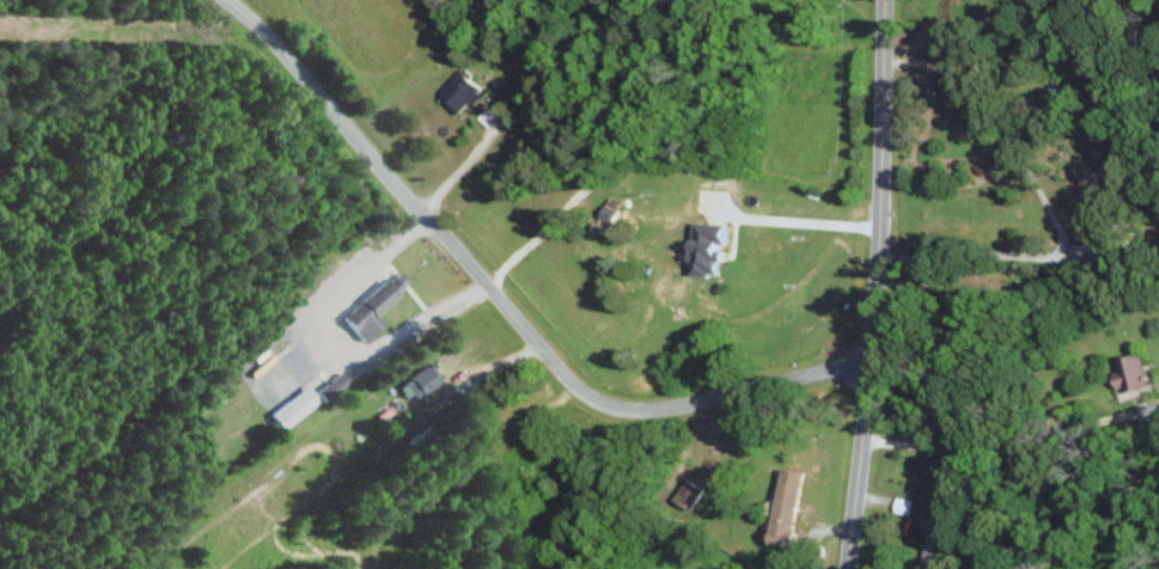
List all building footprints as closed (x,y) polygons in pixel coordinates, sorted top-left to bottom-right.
[(483,83),(460,68),(443,94),(466,109),(483,83)] [(731,225),(699,223),(696,272),(722,274),(723,258),(729,259),(731,225)] [(409,287),(396,273),(346,318),(368,342),(387,324),(379,315),(409,287)] [(1126,393),(1154,385),(1145,352),(1120,360),(1123,370),(1120,371),(1126,393)] [(402,383),(412,399),(445,379),(435,363),(402,383)] [(320,392),(329,401),(353,379),(345,370),(320,392)] [(288,429),(323,399),(310,383),(275,414),(288,429)] [(807,470),(786,467),(773,544),(794,547),(807,470)] [(913,500),(897,496),(894,511),(910,515),(913,500)]
